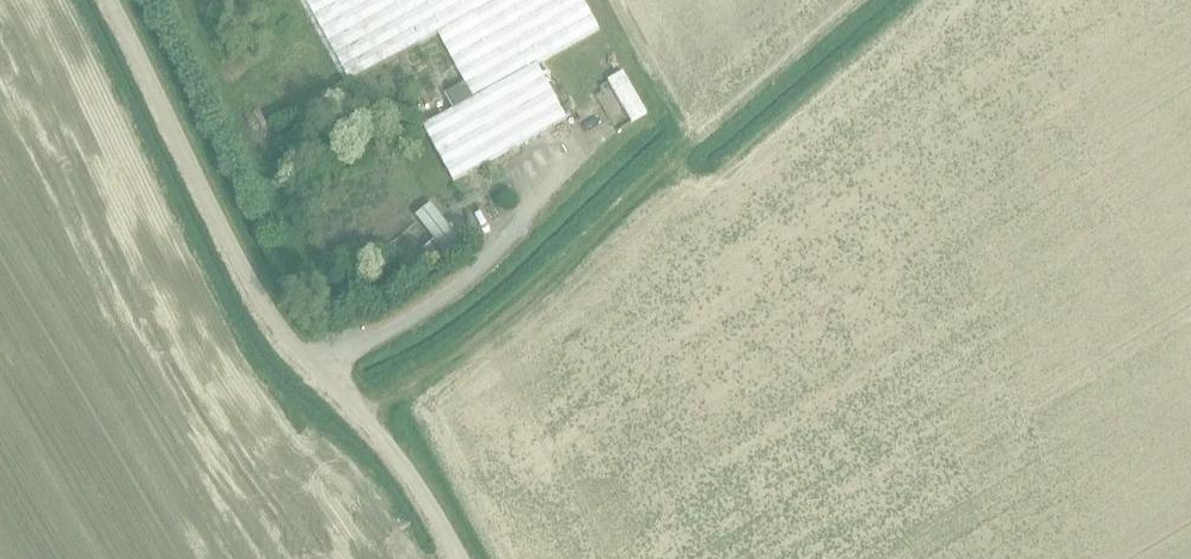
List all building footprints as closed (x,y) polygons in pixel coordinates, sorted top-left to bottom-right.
[(474,170),(567,119),(537,65),(600,30),(583,0),(302,0),(348,84),(435,35),(463,86),(446,96),(454,111),(424,127),(453,181),(474,170)]
